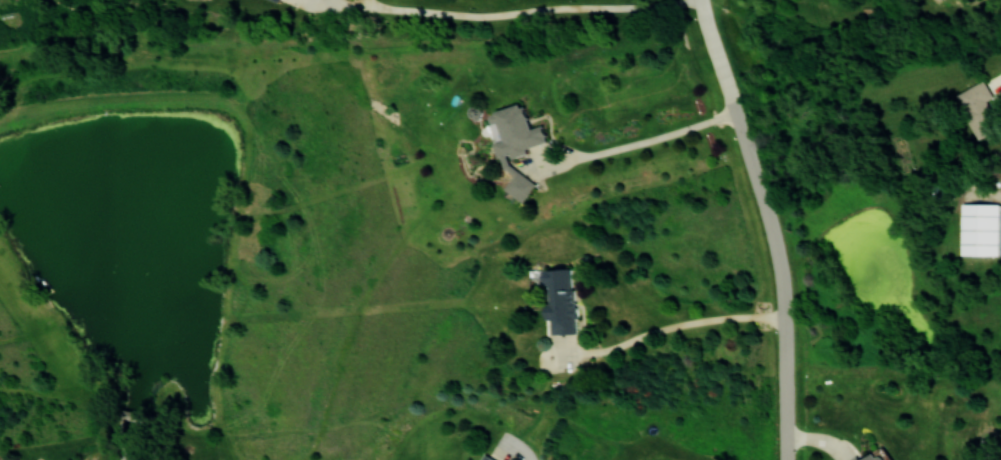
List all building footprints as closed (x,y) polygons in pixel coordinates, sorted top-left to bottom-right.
[(1000,128),(1000,124),(988,100),(993,98),(984,81),(955,96),(978,140),(1000,128)] [(546,145),(541,126),(528,130),(521,105),(488,113),(496,140),(493,140),(497,158),(546,145)] [(1000,204),(961,204),(961,255),(999,256),(1000,204)] [(574,334),(572,270),(544,271),(545,320),(550,320),(551,334),(574,334)] [(872,448),(854,459),(879,459),(872,448)]
